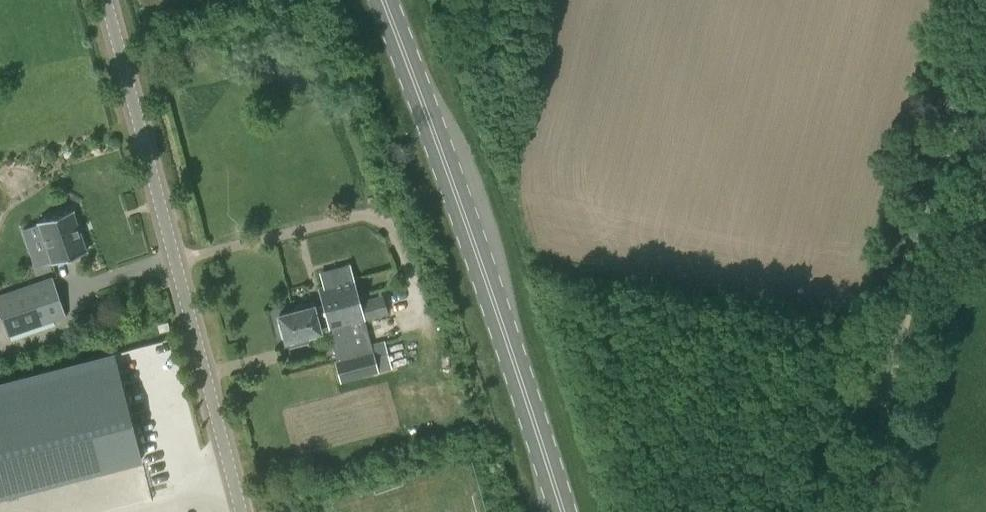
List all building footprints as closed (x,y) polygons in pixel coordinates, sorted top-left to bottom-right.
[(87,250),(73,210),(37,222),(51,262),(87,250)] [(7,337),(65,317),(51,276),(0,294),(0,315),(7,337)] [(323,308),(358,299),(353,277),(318,287),(322,303),(323,308)] [(378,370),(390,367),(383,340),(370,343),(364,321),(364,319),(388,313),(382,295),(359,300),(358,299),(323,308),(329,329),(337,359),(335,360),(340,382),(378,372),(378,370)] [(293,306),(294,311),(279,315),(285,340),(329,329),(323,308),(322,303),(312,305),(311,301),(293,306)]
